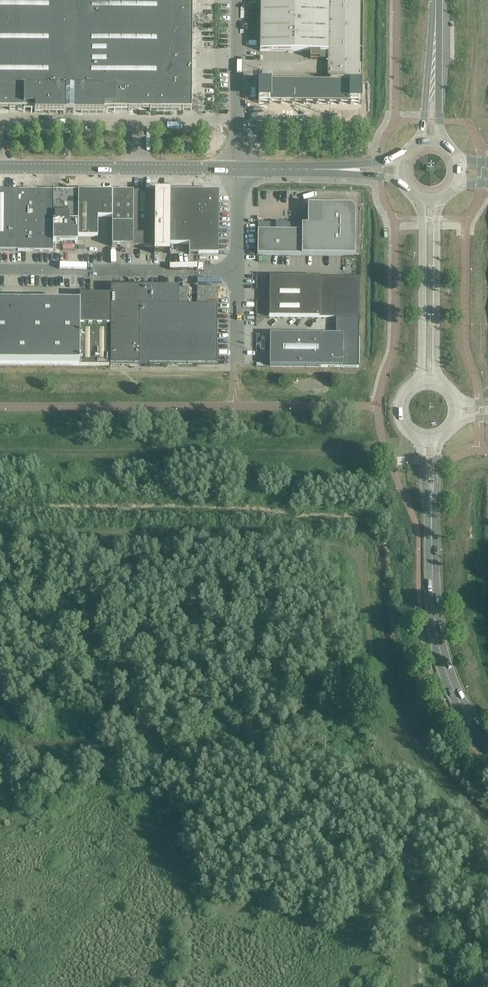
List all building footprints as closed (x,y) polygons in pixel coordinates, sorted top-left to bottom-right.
[(192,0),(0,0),(0,109),(35,110),(35,112),(50,112),(104,113),(104,110),(192,110),(192,102),(192,0)] [(363,0),(261,0),(260,51),(310,51),(310,58),(328,59),(328,80),(362,80),(363,0)] [(258,82),(257,104),(361,104),(361,82),(258,82)] [(332,123),(332,111),(332,110),(277,110),(277,123),(332,123)] [(18,190),(0,190),(0,250),(18,250),(18,190)] [(53,251),(53,241),(54,190),(18,190),(18,250),(18,251),(53,251)] [(78,241),(78,237),(78,190),(54,190),(53,241),(78,241)] [(112,217),(112,191),(78,190),(78,237),(98,237),(98,217),(112,217)] [(133,247),(133,191),(112,191),(112,217),(112,247),(133,247)] [(154,247),(154,191),(133,191),(133,247),(154,247)] [(154,191),(154,247),(170,247),(170,245),(170,191),(154,191)] [(218,254),(219,214),(219,191),(170,191),(170,245),(189,245),(189,254),(218,254)] [(354,251),(355,209),(351,205),(322,205),(322,225),(302,225),(302,231),(258,230),(258,254),(354,256),(355,251),(354,251)] [(359,318),(360,277),(269,276),(269,317),(336,317),(359,318)] [(217,364),(217,306),(179,306),(179,287),(111,286),(110,364),(217,364)] [(109,366),(110,295),(80,295),(80,305),(79,365),(109,366)] [(80,305),(0,304),(0,365),(79,365),(80,305)] [(359,367),(359,318),(336,317),(336,335),(270,334),(270,366),(359,367)]
